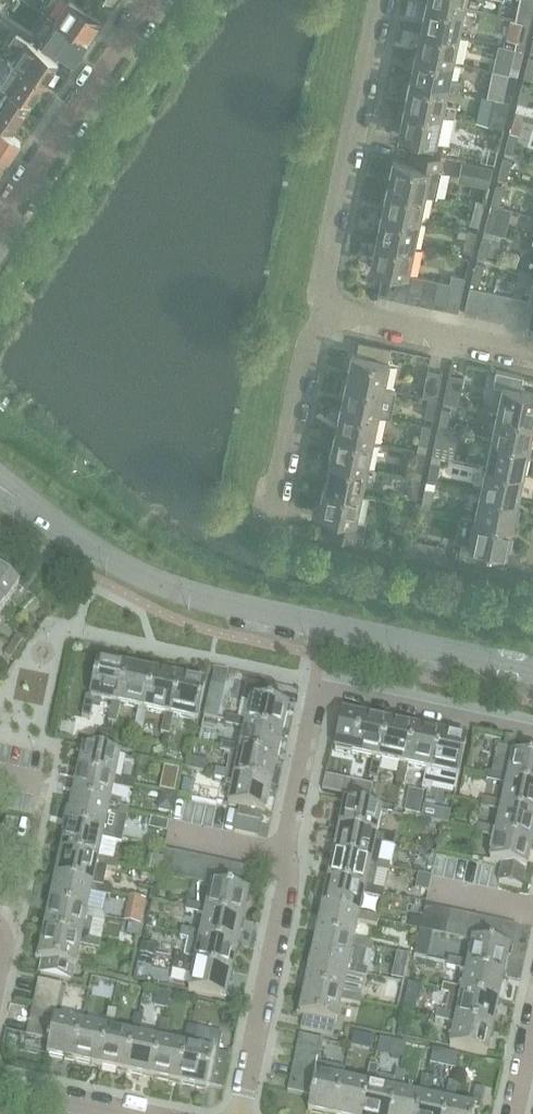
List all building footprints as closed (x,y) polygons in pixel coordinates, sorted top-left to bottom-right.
[(87,41),(101,21),(70,0),(69,0),(56,20),(87,41)] [(427,1),(465,9),(467,0),(427,0),(427,1)] [(522,23),(530,25),(532,15),(532,0),(521,0),(515,21),(522,23)] [(427,1),(422,28),(459,36),(465,9),(427,1)] [(42,40),(51,46),(74,61),(87,41),(56,20),(42,40)] [(517,41),(526,43),(530,25),(522,23),(517,41)] [(422,28),(416,54),(454,62),(459,36),(422,28)] [(19,54),(13,63),(45,84),(59,63),(16,35),(8,47),(19,54)] [(515,48),(508,74),(518,76),(524,50),(515,48)] [(410,81),(448,89),(462,92),(465,81),(450,77),(454,62),(416,54),(410,81)] [(524,75),(523,78),(532,80),(532,77),(532,59),(528,58),(524,75)] [(0,82),(0,86),(8,91),(30,106),(45,84),(13,63),(0,82)] [(508,74),(502,99),(511,101),(518,76),(508,74)] [(410,81),(405,107),(442,115),(448,89),(410,81)] [(522,84),(517,104),(525,106),(530,87),(522,84)] [(30,106),(8,91),(0,102),(0,124),(12,132),(30,106)] [(511,102),(502,100),(501,102),(490,99),(487,111),(499,114),(497,119),(505,122),(506,122),(511,102)] [(414,138),(411,150),(441,157),(444,143),(437,141),(442,115),(405,107),(399,135),(414,138)] [(509,132),(508,138),(504,152),(513,154),(518,135),(519,135),(524,114),(515,112),(510,132),(509,132)] [(6,163),(20,142),(0,129),(0,159),(6,163)] [(387,188),(425,196),(436,198),(442,172),(439,171),(441,157),(411,150),(409,163),(393,160),(387,188)] [(511,161),(503,159),(498,178),(506,181),(511,161)] [(459,181),(463,182),(489,188),(493,166),(462,161),(459,181)] [(505,186),(496,184),(491,205),(499,207),(505,186)] [(387,188),(382,213),(420,221),(425,196),(387,188)] [(471,223),(479,226),(485,203),(477,200),(471,223)] [(489,211),(484,231),(493,233),(498,213),(489,211)] [(382,213),(377,240),(415,248),(420,221),(382,213)] [(463,250),(472,253),(477,233),(468,231),(463,250)] [(483,237),(479,250),(477,257),(486,259),(487,255),(496,257),(500,242),(483,237)] [(383,270),(378,295),(394,299),(399,273),(409,275),(415,248),(377,240),(371,267),(383,270)] [(470,284),(471,284),(479,286),(484,266),(476,264),(470,284)] [(399,273),(394,299),(407,301),(412,275),(409,275),(399,273)] [(412,275),(407,301),(420,304),(425,278),(412,275)] [(451,284),(445,309),(458,312),(465,278),(452,275),(450,284),(451,284)] [(425,278),(420,304),(432,306),(438,281),(425,278)] [(438,281),(432,306),(445,309),(451,284),(450,284),(438,281)] [(470,288),(465,314),(477,316),(483,291),(470,288)] [(483,291),(477,316),(490,319),(495,294),(483,291)] [(490,319),(503,322),(508,296),(495,294),(490,319)] [(508,296),(503,322),(516,324),(521,299),(508,296)] [(516,324),(529,327),(532,306),(532,302),(528,300),(521,299),(516,324)] [(353,354),(347,381),(383,389),(389,362),(353,354)] [(428,398),(437,400),(443,373),(428,370),(422,396),(428,398)] [(498,413),(532,420),(532,392),(520,390),(523,377),(496,371),(493,385),(503,387),(498,413)] [(449,374),(443,402),(458,405),(464,378),(449,374)] [(347,381),(341,407),(378,415),(383,389),(347,381)] [(424,418),(433,420),(437,400),(428,398),(424,418)] [(341,407),(336,433),(372,441),(378,415),(341,407)] [(438,428),(438,429),(447,430),(451,411),(442,409),(438,428)] [(492,439),(529,446),(532,426),(532,420),(498,413),(492,439)] [(456,421),(454,428),(465,431),(467,423),(456,421)] [(423,424),(417,451),(426,453),(432,426),(423,424)] [(336,433),(330,460),(367,468),(372,441),(336,433)] [(437,435),(432,455),(441,456),(445,437),(437,435)] [(492,439),(487,465),(523,473),(529,446),(492,439)] [(417,451),(412,477),(421,480),(426,453),(417,451)] [(330,460),(324,487),(361,494),(367,468),(330,460)] [(427,481),(435,483),(439,463),(431,461),(427,481)] [(487,465),(481,492),(517,500),(523,473),(487,465)] [(417,499),(420,482),(421,480),(412,477),(407,497),(417,499)] [(355,522),(361,494),(324,487),(319,514),(333,517),(330,532),(360,539),(363,524),(355,522)] [(434,490),(425,488),(421,507),(430,509),(434,490)] [(481,492),(475,518),(512,526),(517,500),(481,492)] [(506,553),(512,526),(475,518),(470,544),(462,543),(458,559),(488,565),(491,550),(506,553)] [(19,586),(0,573),(0,616),(19,586)] [(10,661),(23,642),(17,638),(5,657),(10,661)] [(94,702),(112,706),(117,707),(125,668),(99,662),(91,699),(86,698),(81,718),(90,720),(94,702)] [(117,707),(112,706),(108,724),(117,726),(121,707),(138,711),(144,712),(152,674),(125,668),(117,707)] [(144,712),(138,711),(134,729),(143,731),(147,713),(165,717),(170,718),(178,679),(152,674),(144,712)] [(210,706),(209,714),(228,718),(230,710),(221,708),(222,703),(223,703),(229,677),(218,675),(212,706),(210,706)] [(170,718),(165,717),(161,735),(170,737),(174,719),(197,724),(205,685),(178,679),(170,718)] [(246,683),(238,720),(246,722),(244,727),(282,735),(288,708),(275,705),(278,690),(246,683)] [(244,731),(240,748),(239,754),(277,761),(282,735),(244,727),(246,722),(238,720),(228,718),(209,714),(208,716),(226,720),(224,727),(244,731)] [(334,753),(373,761),(378,763),(386,724),(342,714),(334,753)] [(378,763),(373,761),(369,780),(378,782),(382,763),(399,767),(404,768),(413,729),(386,724),(378,763)] [(404,768),(399,767),(395,785),(404,787),(408,769),(426,773),(431,774),(439,735),(413,729),(404,768)] [(97,730),(95,742),(107,745),(110,733),(97,730)] [(431,774),(426,773),(422,791),(431,792),(435,775),(458,780),(467,741),(439,735),(431,774)] [(507,738),(504,749),(513,751),(514,751),(516,740),(507,738)] [(230,755),(226,773),(235,774),(234,780),(271,788),(277,761),(239,754),(240,748),(221,744),(219,753),(230,755)] [(84,748),(78,775),(116,784),(115,788),(133,792),(135,784),(117,780),(122,757),(84,748)] [(491,774),(507,778),(506,783),(532,788),(532,760),(512,756),(513,751),(504,749),(497,748),(491,774)] [(165,767),(160,790),(175,793),(180,770),(165,767)] [(232,791),(228,807),(239,809),(234,832),(257,837),(262,814),(265,815),(271,788),(234,780),(235,774),(226,773),(216,770),(214,779),(225,782),(224,789),(232,791)] [(501,803),(500,809),(532,816),(532,788),(506,783),(507,778),(491,774),(488,774),(486,782),(505,786),(501,803)] [(78,775),(72,802),(110,810),(109,815),(128,819),(130,810),(121,808),(122,802),(112,800),(115,788),(116,784),(78,775)] [(346,782),(343,797),(369,803),(373,788),(346,782)] [(406,805),(405,812),(420,815),(423,802),(425,793),(409,790),(406,805)] [(161,792),(157,811),(172,815),(176,798),(177,795),(161,792)] [(495,830),(494,836),(532,843),(532,840),(532,816),(500,809),(501,803),(483,799),(481,809),(499,813),(496,830),(495,830)] [(72,802),(67,828),(105,836),(104,842),(122,846),(124,837),(112,834),(113,827),(107,826),(109,815),(110,810),(72,802)] [(345,804),(339,831),(377,839),(376,845),(382,846),(394,849),(396,839),(378,835),(383,812),(345,804)] [(424,808),(422,819),(449,824),(451,813),(424,808)] [(151,820),(149,829),(167,833),(169,824),(151,820)] [(494,839),(489,862),(503,865),(499,884),(521,889),(525,870),(526,870),(532,843),(494,836),(495,830),(477,826),(475,835),(494,839)] [(67,828),(61,855),(99,863),(98,868),(108,870),(116,872),(118,863),(100,859),(104,842),(105,836),(67,828)] [(339,831),(333,857),(371,866),(370,871),(376,872),(389,875),(391,865),(379,863),(382,846),(376,845),(377,839),(339,831)] [(422,839),(421,847),(433,850),(435,842),(422,839)] [(159,875),(172,878),(177,854),(164,851),(159,875)] [(177,854),(172,878),(185,881),(190,857),(177,854)] [(61,855),(55,881),(93,889),(92,895),(111,899),(113,889),(104,888),(108,870),(98,868),(99,863),(61,855)] [(190,857),(185,881),(197,883),(203,859),(190,857)] [(333,857),(328,884),(366,892),(365,897),(383,901),(385,892),(373,889),(376,872),(370,871),(371,866),(333,857)] [(203,859),(197,883),(210,886),(214,887),(219,863),(203,859)] [(219,863),(214,887),(227,889),(232,866),(219,863)] [(232,866),(227,889),(240,892),(245,868),(232,866)] [(418,875),(415,890),(428,893),(431,877),(418,875)] [(55,881),(50,907),(88,916),(86,921),(93,923),(105,925),(107,915),(89,911),(92,895),(93,889),(55,881)] [(328,884),(322,910),(360,918),(359,924),(377,928),(379,918),(361,914),(365,897),(366,892),(328,884)] [(205,908),(204,913),(243,921),(248,894),(240,892),(227,889),(214,887),(210,886),(205,908)] [(129,897),(124,922),(129,923),(141,925),(146,901),(129,897)] [(200,934),(199,939),(237,947),(243,921),(204,913),(205,908),(187,904),(185,913),(204,917),(200,934)] [(50,907),(44,934),(82,942),(81,948),(100,952),(102,942),(90,940),(93,923),(86,921),(88,916),(50,907)] [(425,907),(420,931),(433,934),(438,910),(425,907)] [(322,910),(316,937),(354,945),(353,950),(372,954),(374,945),(355,941),(359,924),(360,918),(322,910)] [(438,910),(433,934),(445,936),(447,932),(451,912),(438,910)] [(447,932),(445,936),(458,939),(460,932),(463,915),(451,912),(447,932)] [(460,932),(458,939),(471,942),(475,942),(481,919),(463,915),(460,932)] [(481,919),(475,942),(488,945),(493,921),(481,919)] [(493,921),(488,945),(501,948),(506,924),(493,921)] [(129,923),(128,930),(132,936),(138,937),(139,932),(140,927),(141,925),(129,923)] [(189,940),(185,959),(195,961),(193,966),(232,974),(237,947),(199,939),(200,934),(182,930),(180,938),(189,940)] [(42,962),(39,975),(74,982),(81,948),(82,942),(44,934),(38,961),(42,962)] [(316,937),(311,963),(349,971),(348,976),(366,980),(368,972),(349,968),(353,950),(354,945),(316,937)] [(471,942),(467,962),(466,969),(504,977),(510,950),(501,948),(488,945),(475,942),(471,942)] [(143,944),(141,953),(154,956),(156,946),(143,944)] [(397,954),(395,964),(406,967),(409,956),(397,954)] [(192,976),(188,993),(226,1001),(232,974),(193,966),(195,961),(185,959),(176,957),(173,972),(192,976)] [(465,972),(461,990),(460,995),(498,1003),(504,977),(466,969),(467,962),(447,958),(445,968),(465,972)] [(311,963),(305,989),(343,997),(342,1003),(361,1006),(362,998),(344,994),(348,976),(349,971),(311,963)] [(136,970),(134,980),(136,981),(143,982),(146,972),(138,971),(136,970)] [(38,981),(36,994),(60,999),(62,986),(38,981)] [(459,999),(456,1017),(455,1021),(493,1029),(498,1003),(460,995),(461,990),(442,986),(440,995),(459,999)] [(303,1017),(301,1030),(335,1037),(342,1003),(343,997),(305,989),(299,1016),(303,1017)] [(158,992),(155,1008),(168,1011),(171,995),(171,994),(158,992)] [(36,994),(33,1006),(57,1011),(60,999),(36,994)] [(33,1006),(29,1024),(53,1028),(56,1018),(57,1011),(33,1006)] [(82,1024),(74,1063),(100,1068),(109,1030),(113,1031),(117,1012),(108,1010),(104,1029),(82,1024)] [(454,1025),(449,1048),(487,1057),(493,1029),(455,1021),(456,1017),(437,1012),(435,1021),(454,1025)] [(109,1030),(100,1068),(126,1074),(135,1035),(140,1036),(144,1018),(135,1016),(131,1035),(113,1031),(109,1030)] [(53,1028),(50,1041),(47,1057),(74,1063),(82,1024),(56,1018),(53,1028)] [(135,1035),(126,1074),(153,1080),(161,1041),(166,1042),(170,1024),(161,1022),(157,1040),(140,1036),(135,1035)] [(161,1041),(153,1080),(179,1085),(187,1047),(193,1048),(196,1029),(188,1027),(184,1046),(166,1042),(161,1041)] [(187,1047),(179,1085),(206,1091),(207,1088),(222,1091),(229,1057),(218,1054),(223,1035),(196,1029),(193,1048),(187,1047)] [(299,1036),(297,1049),(321,1054),(323,1041),(299,1036)] [(297,1049),(294,1062),(318,1067),(318,1065),(321,1054),(297,1049)] [(452,1054),(448,1069),(456,1070),(459,1056),(452,1054)] [(311,1097),(312,1097),(308,1113),(314,1113),(336,1113),(344,1080),(346,1070),(318,1065),(318,1067),(294,1062),(291,1079),(314,1084),(311,1097)] [(336,1113),(364,1113),(370,1086),(375,1087),(377,1077),(379,1068),(370,1066),(366,1085),(344,1080),(336,1113)] [(364,1113),(391,1113),(396,1091),(401,1092),(405,1074),(396,1072),(394,1081),(377,1077),(375,1087),(370,1086),(364,1113)] [(391,1113),(419,1113),(422,1097),(428,1098),(431,1080),(422,1078),(418,1096),(401,1092),(396,1091),(391,1113)] [(291,1079),(288,1092),(311,1097),(314,1084),(291,1079)] [(419,1113),(446,1113),(449,1102),(454,1104),(458,1085),(449,1083),(446,1096),(440,1094),(438,1100),(428,1098),(422,1097),(419,1113)] [(446,1113),(475,1113),(475,1110),(480,1111),(484,1091),(475,1089),(472,1107),(454,1104),(449,1102),(446,1113)]
